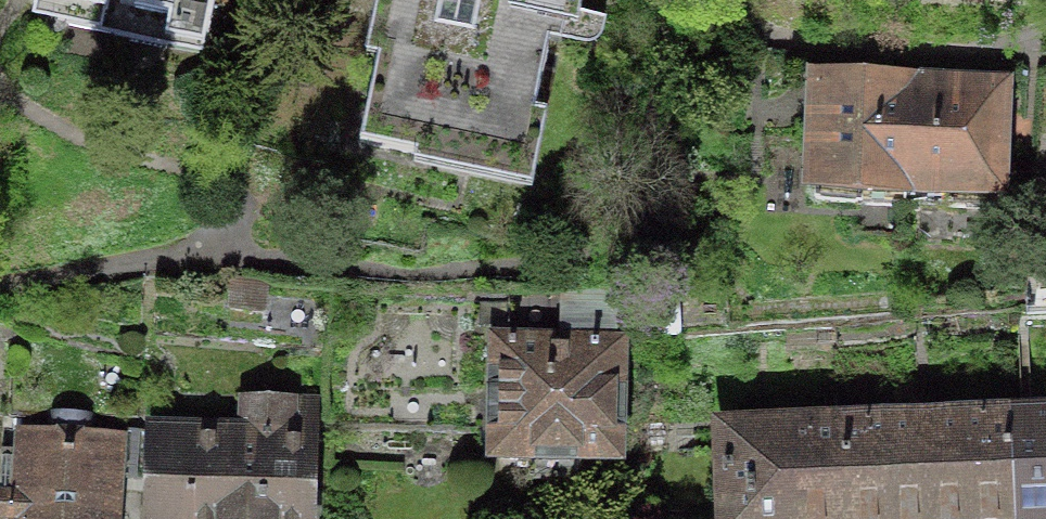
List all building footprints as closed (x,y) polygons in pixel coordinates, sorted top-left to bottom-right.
[(120,16),(116,36),(167,46),(171,28),(207,35),(214,0),(38,0),(120,16)] [(386,6),(354,161),(409,172),(406,183),(525,207),(540,135),(529,133),(545,58),(594,68),(600,38),(574,32),(580,0),(387,0),(386,6)] [(905,205),(910,83),(817,79),(815,119),(812,184),(816,184),(815,201),(905,205)] [(1002,87),(910,83),(905,205),(994,208),(995,191),(998,191),(1001,126),(1002,87)] [(500,452),(611,454),(613,348),(614,290),(509,289),(507,349),(502,349),(500,429),(500,452)] [(159,435),(156,518),(304,518),(306,439),(318,439),(319,399),(244,398),(243,437),(159,435)] [(14,518),(116,518),(117,491),(102,491),(104,447),(91,446),(93,411),(50,409),(48,444),(35,443),(35,450),(2,448),(0,475),(0,499),(5,500),(4,518),(14,518)] [(1012,417),(1017,518),(1045,518),(1045,415),(1012,417)] [(839,424),(843,518),(1017,518),(1012,417),(839,424)] [(839,424),(720,429),(724,518),(843,518),(839,424)] [(148,430),(125,429),(120,477),(132,478),(144,479),(148,430)]
